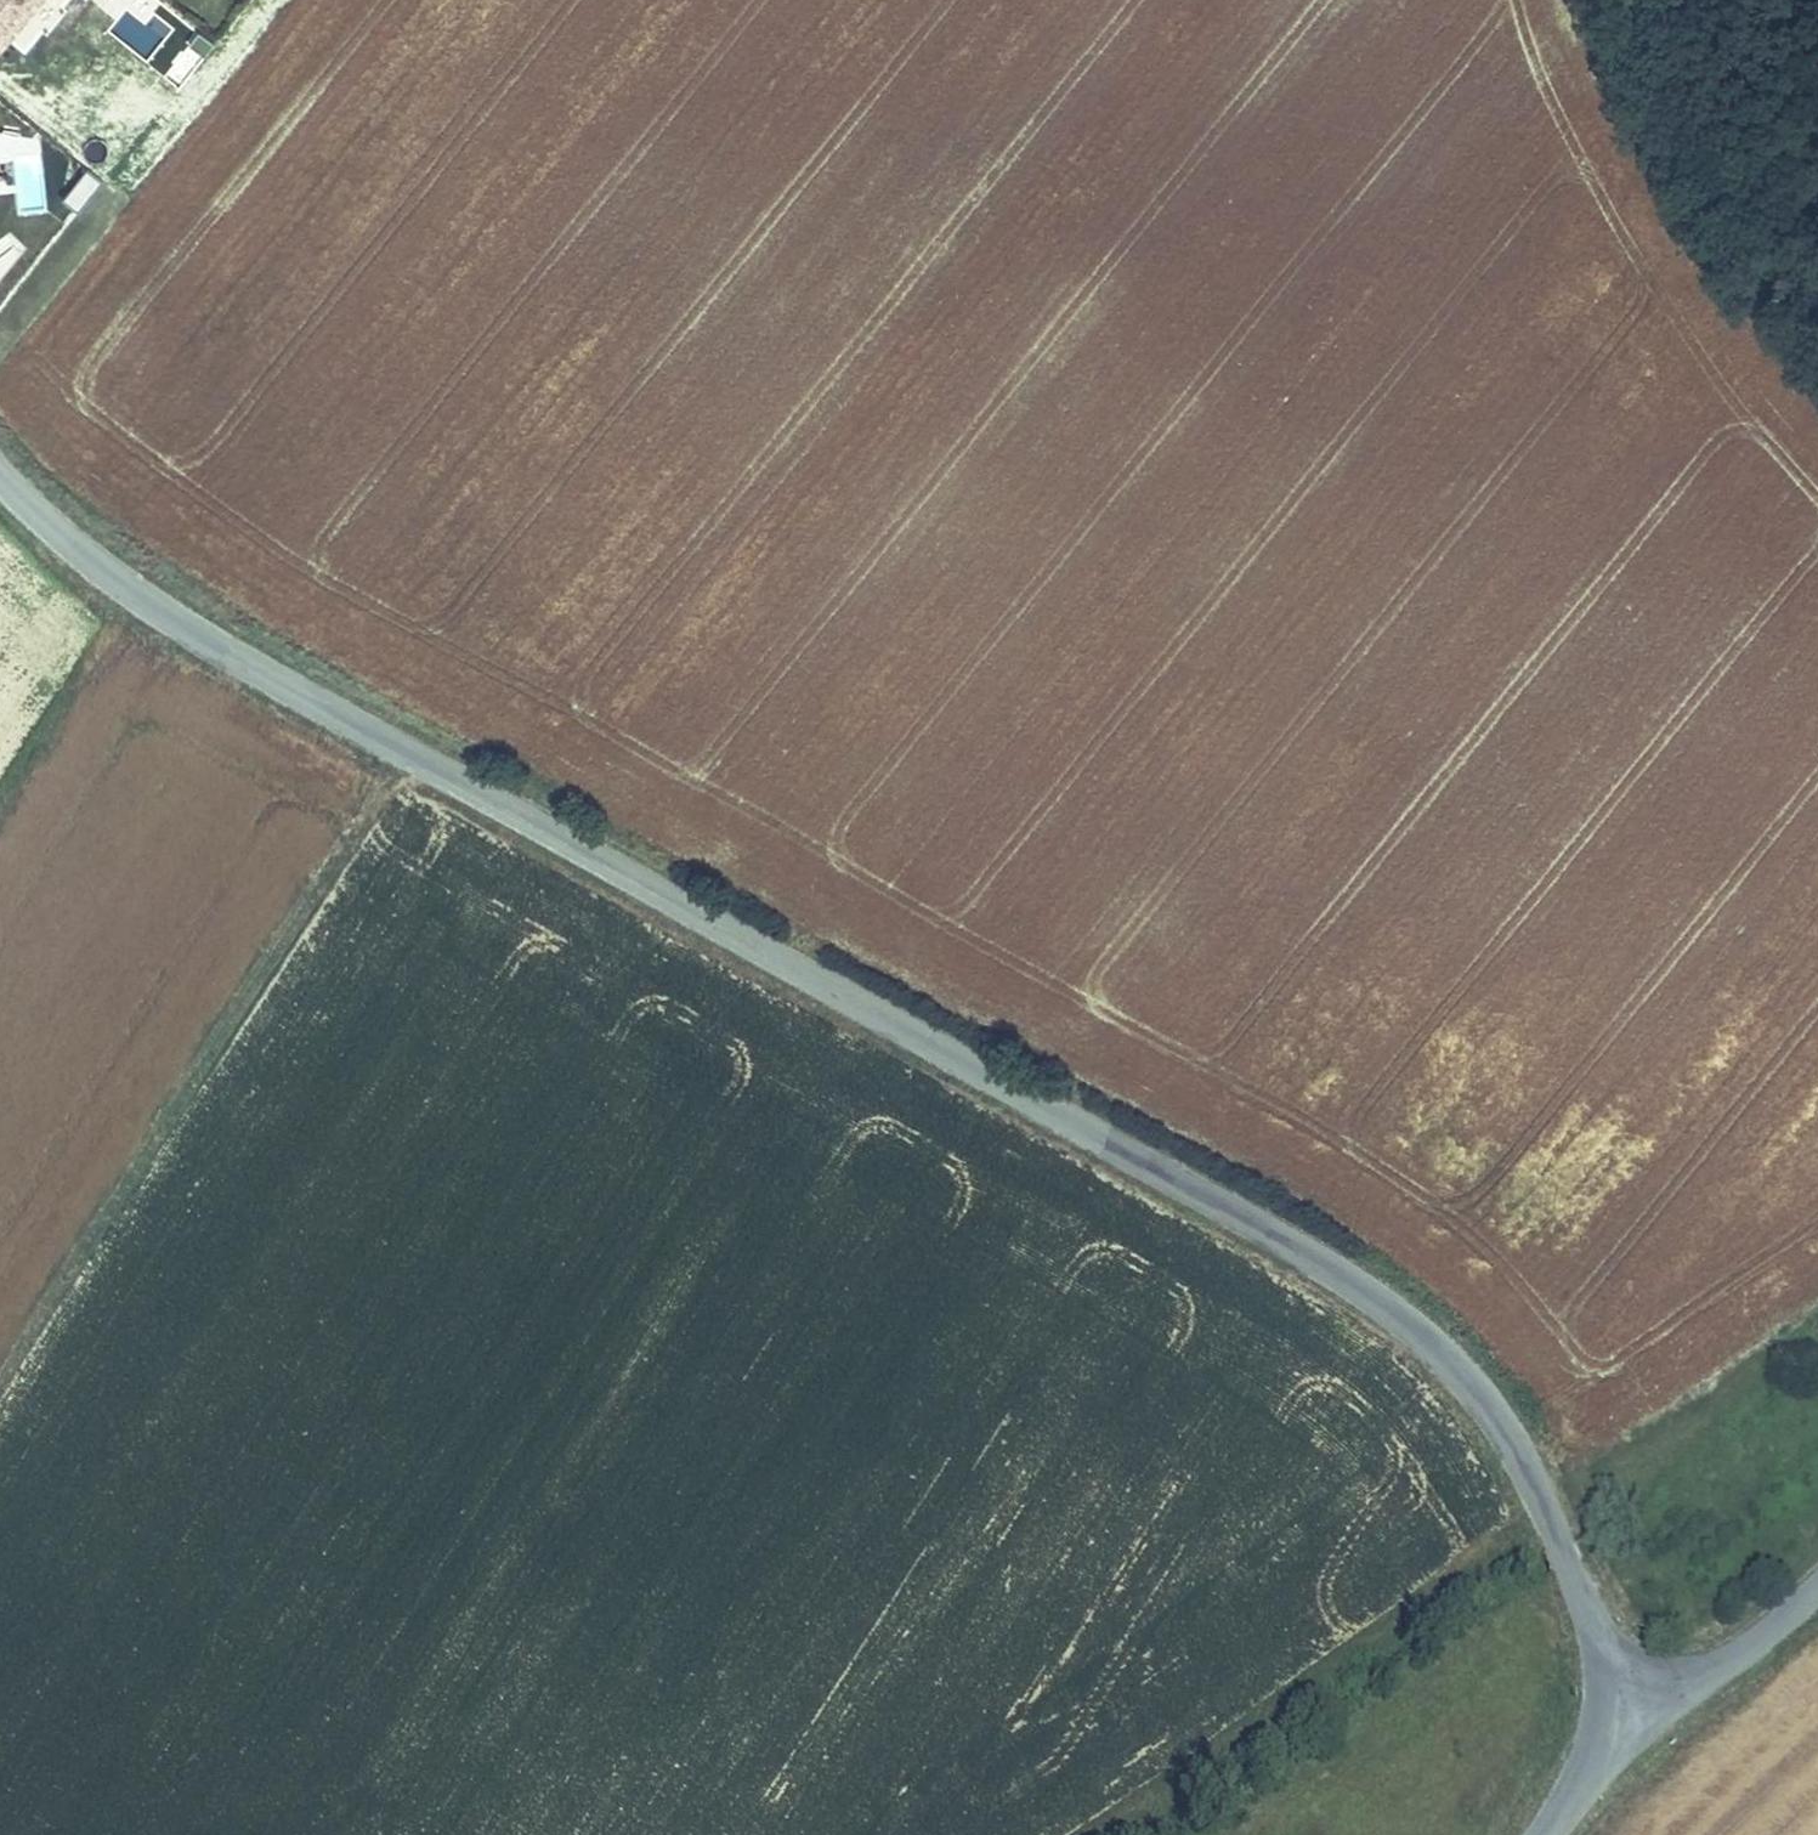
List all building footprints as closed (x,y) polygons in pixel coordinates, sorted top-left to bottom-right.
[(47,0),(0,0),(0,61),(1,61),(47,0)] [(18,164),(18,212),(40,212),(40,163),(18,164)] [(85,170),(65,201),(82,212),(101,181),(85,170)] [(26,252),(6,230),(0,236),(0,304),(16,290),(1,273),(26,252)]
